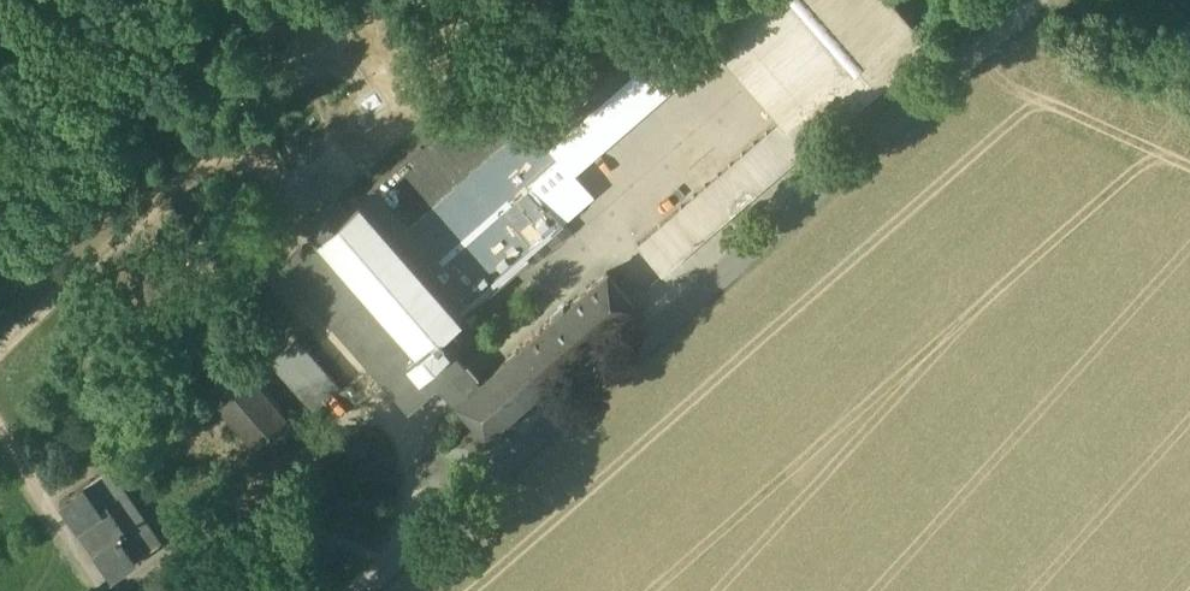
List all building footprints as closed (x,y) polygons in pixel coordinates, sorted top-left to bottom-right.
[(553,143),(562,154),(530,183),(545,199),(576,172),(717,48),(740,27),(716,0),(715,0),(553,143)] [(740,27),(803,101),(827,128),(930,39),(896,0),(716,0),(740,27)] [(803,101),(740,27),(717,48),(780,121),(791,111),(803,101)] [(445,121),(360,195),(461,312),(564,221),(545,199),(530,183),(562,154),(553,143),(494,77),(445,121)] [(827,128),(803,101),(791,111),(816,138),(827,128)] [(780,121),(638,245),(662,272),(816,138),(791,111),(780,121)] [(576,172),(545,199),(564,221),(595,194),(576,172)] [(255,188),(243,198),(253,210),(265,200),(255,188)] [(360,195),(356,191),(350,196),(355,201),(336,217),(327,206),(310,220),(320,231),(283,263),(408,407),(439,380),(461,361),(441,338),(446,333),(442,328),(461,312),(360,195)] [(607,271),(519,349),(547,382),(636,304),(607,271)] [(338,385),(297,337),(271,359),(312,407),(338,385)] [(295,422),(227,344),(194,373),(262,451),(295,422)] [(480,382),(457,402),(486,435),(547,382),(519,349),(480,382)] [(461,361),(439,380),(457,402),(480,382),(461,361)] [(160,544),(109,469),(83,487),(135,561),(160,544)] [(135,561),(83,487),(61,502),(83,535),(82,536),(87,544),(89,543),(112,577),(135,561)]
